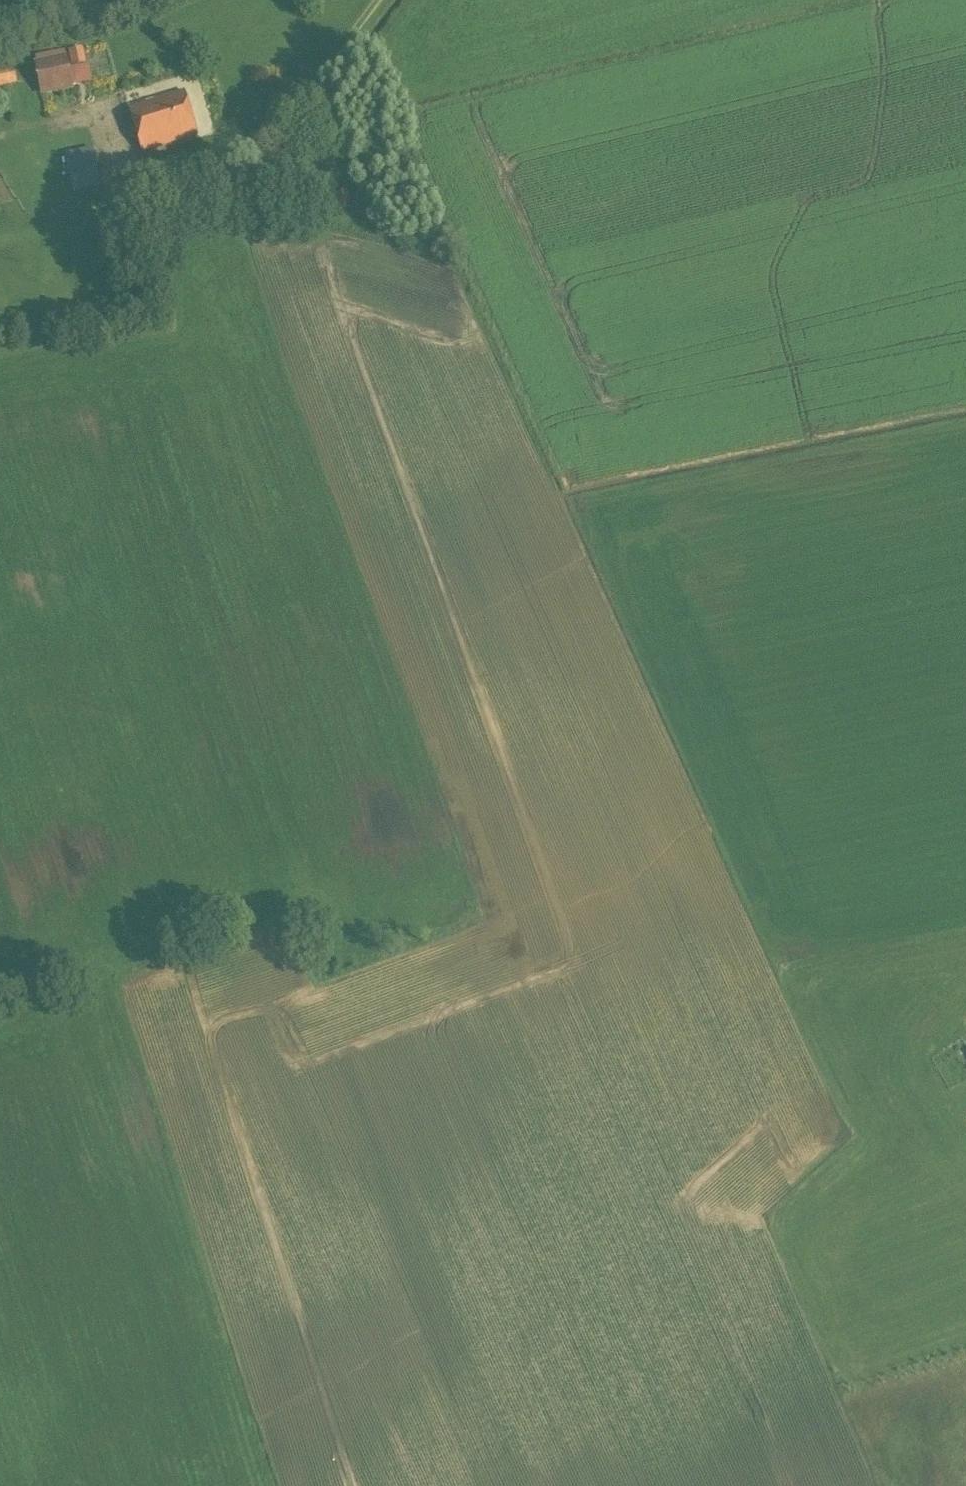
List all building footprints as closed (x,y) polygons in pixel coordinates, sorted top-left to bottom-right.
[(86,64),(83,48),(69,51),(72,68),(86,64)] [(41,97),(74,89),(65,50),(34,57),(36,63),(34,63),(41,97)] [(12,62),(0,65),(0,89),(18,84),(12,62)] [(143,153),(197,136),(184,92),(130,109),(143,153)] [(91,133),(59,141),(65,167),(98,159),(91,133)] [(96,167),(69,173),(74,192),(100,187),(96,167)] [(348,191),(335,193),(339,210),(351,207),(348,191)]
